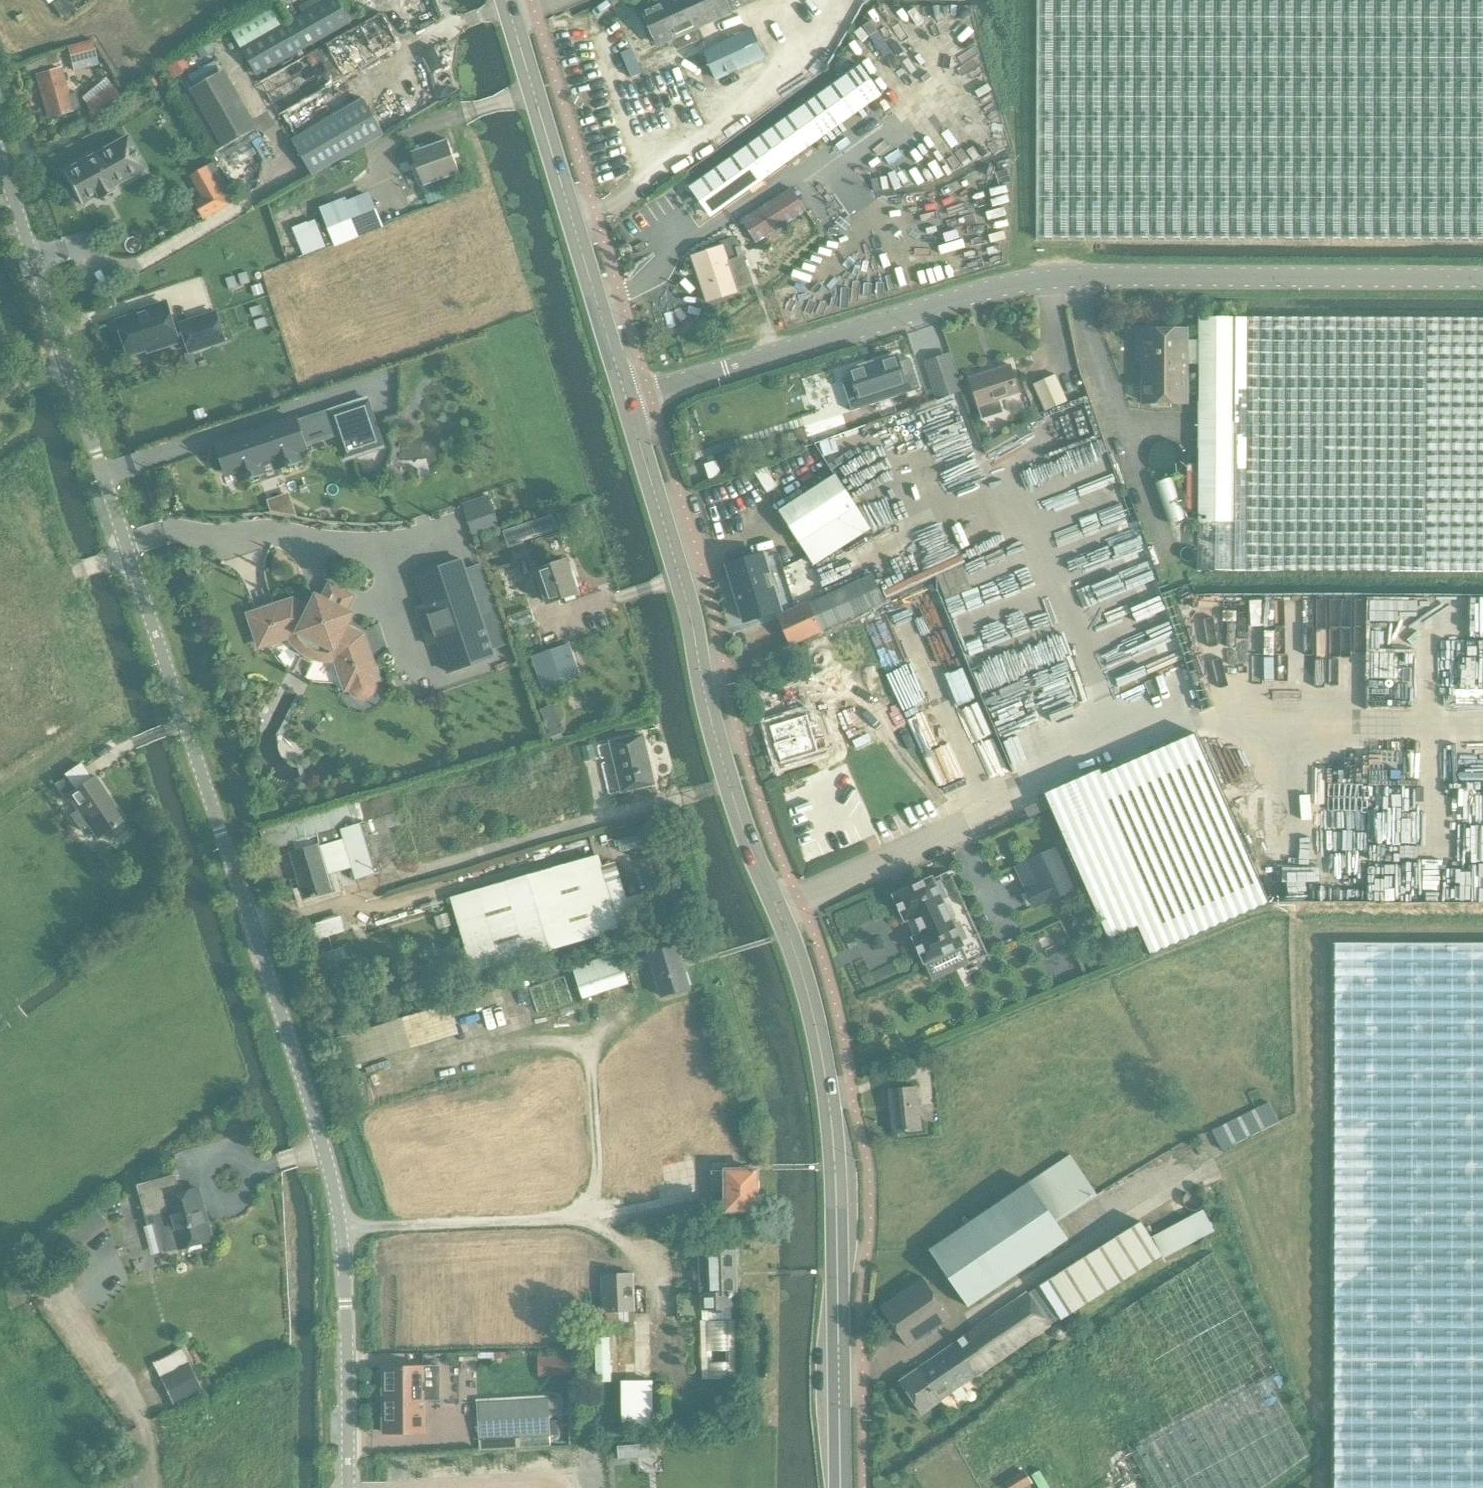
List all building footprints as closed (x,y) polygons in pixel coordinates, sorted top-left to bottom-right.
[(348,23),(335,0),(328,0),(295,19),(284,24),(241,49),(240,49),(255,75),(348,23)] [(700,28),(763,0),(667,0),(644,10),(660,46),(700,28)] [(1037,238),(1063,238),(1076,238),(1098,238),(1413,239),(1443,239),(1482,239),(1482,0),(1038,0),(1037,238)] [(272,3),(229,27),(241,49),(284,24),(272,3)] [(377,59),(399,47),(380,14),(259,83),(277,115),(359,69),(361,74),(379,63),(377,59)] [(754,29),(730,40),(706,51),(718,80),(767,58),(754,29)] [(67,47),(72,63),(95,57),(91,41),(67,47)] [(210,44),(197,51),(202,58),(214,52),(210,44)] [(184,58),(163,70),(169,81),(190,69),(184,58)] [(216,61),(189,76),(196,89),(223,74),(216,61)] [(48,117),(80,108),(75,93),(67,95),(60,68),(36,74),(48,117)] [(756,142),(690,189),(710,218),(756,185),(882,96),(862,68),(756,142)] [(196,89),(179,99),(210,154),(214,152),(218,161),(261,136),(256,129),(257,128),(225,73),(223,74),(196,89)] [(105,78),(82,97),(86,103),(90,120),(91,120),(121,96),(105,78)] [(293,141),(313,176),(383,135),(363,100),(293,141)] [(63,171),(62,171),(80,204),(81,203),(97,194),(99,197),(98,197),(99,198),(114,190),(113,188),(112,189),(111,186),(136,171),(145,167),(127,135),(118,140),(63,171)] [(425,187),(459,175),(448,142),(413,154),(425,187)] [(215,162),(190,176),(202,197),(194,202),(204,219),(222,209),(237,201),(215,162)] [(757,242),(806,211),(791,189),(743,220),(757,242)] [(327,219),(316,224),(325,247),(336,242),(336,244),(380,226),(368,194),(347,202),(346,199),(322,208),(327,219)] [(315,221),(294,229),(305,255),(325,247),(316,224),(315,221)] [(708,302),(755,287),(741,247),(737,247),(734,238),(721,243),(722,247),(693,257),(708,302)] [(254,296),(264,293),(262,284),(251,286),(254,296)] [(190,353),(225,341),(216,314),(182,325),(182,328),(176,330),(168,306),(118,322),(129,356),(148,350),(149,352),(180,342),(179,340),(186,338),(190,353)] [(1244,318),(1244,521),(1199,521),(1199,572),(1482,573),(1482,318),(1244,318)] [(1244,521),(1244,318),(1200,318),(1199,521),(1244,521)] [(1185,400),(1186,329),(1139,328),(1139,361),(1146,361),(1146,400),(1185,400)] [(923,361),(936,400),(962,390),(950,351),(923,361)] [(849,371),(851,376),(841,379),(851,411),(906,393),(919,389),(909,358),(898,362),(896,355),(849,371)] [(1024,393),(1014,365),(970,379),(983,419),(1003,413),(999,402),(1024,393)] [(1045,412),(1067,403),(1054,375),(1033,385),(1045,412)] [(369,400),(329,413),(337,437),(345,458),(384,445),(369,400)] [(203,408),(194,411),(197,420),(207,417),(203,408)] [(247,442),(217,453),(228,484),(232,482),(233,485),(236,484),(238,491),(261,483),(257,473),(273,467),(276,476),(298,468),(295,460),(304,456),(293,426),(263,437),(264,441),(249,446),(247,442)] [(856,504),(855,505),(835,475),(781,512),(801,542),(799,542),(813,565),(871,529),(856,504)] [(490,495),(462,504),(474,538),(501,528),(490,495)] [(553,514),(519,526),(523,541),(558,530),(553,514)] [(497,536),(481,541),(486,554),(501,549),(497,536)] [(767,552),(728,564),(746,621),(780,611),(764,558),(769,557),(767,552)] [(439,642),(449,672),(494,657),(461,560),(416,575),(426,604),(417,608),(430,645),(439,642)] [(565,561),(560,563),(536,571),(547,603),(576,593),(565,561)] [(790,578),(810,571),(807,561),(786,568),(790,578)] [(792,644),(885,601),(872,573),(779,616),(779,617),(792,644)] [(358,696),(363,697),(369,695),(372,691),(374,686),(372,680),(377,678),(363,636),(345,627),(351,614),(317,597),(311,610),(294,601),(251,615),(261,646),(286,637),(283,628),(289,626),(346,654),(348,660),(338,663),(347,689),(351,687),(353,693),(358,696)] [(570,644),(532,657),(543,689),(581,676),(570,644)] [(554,704),(540,710),(551,737),(565,732),(554,704)] [(808,714),(769,726),(770,727),(775,742),(773,743),(777,754),(778,754),(781,763),(781,764),(820,753),(819,751),(828,748),(825,736),(816,739),(808,714)] [(1100,770),(1045,794),(1109,940),(1139,927),(1151,956),(1160,953),(1270,903),(1196,734),(1102,775),(1100,770)] [(653,784),(642,735),(611,742),(622,791),(653,784)] [(66,777),(54,786),(63,798),(68,795),(97,837),(123,820),(93,777),(75,790),(66,777)] [(397,791),(359,803),(364,822),(376,861),(396,853),(389,829),(407,823),(397,791)] [(358,802),(261,831),(267,851),(292,843),(292,842),(317,835),(317,834),(341,827),(341,829),(360,823),(364,822),(359,803),(358,802)] [(295,852),(290,853),(304,899),(334,890),(357,883),(356,880),(380,873),(376,861),(364,822),(360,823),(341,829),(341,827),(317,834),(317,835),(292,842),(292,843),(295,852)] [(641,834),(618,840),(622,853),(644,847),(641,834)] [(1015,867),(1034,909),(1079,888),(1060,846),(1015,867)] [(598,855),(451,898),(451,899),(452,903),(473,974),(588,940),(588,939),(621,929),(614,905),(599,858),(598,855)] [(980,957),(942,874),(895,896),(933,980),(989,955),(988,953),(980,957)] [(624,898),(631,924),(656,916),(648,891),(624,898)] [(1335,943),(1334,1487),(1482,1487),(1482,943),(1335,943)] [(660,996),(689,987),(676,945),(647,954),(660,996)] [(619,956),(573,970),(581,996),(627,983),(619,956)] [(538,1014),(573,1002),(564,977),(530,988),(538,1014)] [(347,1067),(454,1035),(445,1007),(339,1040),(347,1067)] [(893,1133),(912,1131),(922,1130),(918,1087),(889,1090),(893,1133)] [(1223,1150),(1278,1122),(1269,1103),(1252,1112),(1251,1111),(1221,1126),(1221,1127),(1213,1131),(1223,1150)] [(1056,1222),(1097,1195),(1070,1155),(1029,1183),(930,1250),(968,1306),(1067,1239),(1056,1222)] [(756,1211),(756,1171),(726,1171),(727,1211),(756,1211)] [(175,1175),(138,1184),(147,1217),(149,1225),(156,1223),(164,1252),(179,1248),(212,1240),(199,1189),(180,1193),(175,1175)] [(1061,1319),(1163,1255),(1164,1257),(1214,1231),(1203,1210),(1151,1237),(1141,1221),(1040,1285),(1061,1319)] [(732,1294),(737,1294),(736,1251),(699,1252),(701,1295),(678,1295),(678,1317),(702,1316),(703,1379),(736,1378),(734,1319),(732,1319),(731,1297),(733,1297),(732,1294)] [(631,1311),(633,1311),(632,1275),(602,1276),(604,1312),(609,1312),(631,1311)] [(881,1308),(908,1347),(951,1318),(923,1278),(881,1308)] [(1049,1324),(1027,1292),(899,1382),(922,1413),(1049,1324)] [(631,1311),(609,1312),(609,1322),(632,1321),(631,1311)] [(610,1337),(595,1337),(596,1383),(611,1382),(610,1337)] [(183,1348),(153,1362),(159,1377),(165,1389),(173,1405),(203,1390),(196,1375),(183,1348)] [(571,1355),(538,1356),(539,1377),(572,1375),(571,1355)] [(412,1367),(381,1368),(382,1413),(383,1413),(384,1433),(384,1434),(413,1433),(413,1400),(441,1400),(440,1366),(412,1367)] [(652,1381),(625,1382),(626,1430),(645,1429),(653,1429),(653,1416),(652,1381)] [(548,1399),(477,1403),(480,1450),(551,1446),(550,1436),(559,1435),(558,1420),(550,1420),(549,1416),(559,1416),(558,1398),(548,1399)] [(1076,1401),(1034,1427),(1053,1457),(1095,1432),(1076,1401)] [(626,1456),(613,1457),(614,1468),(627,1468),(626,1456)]
